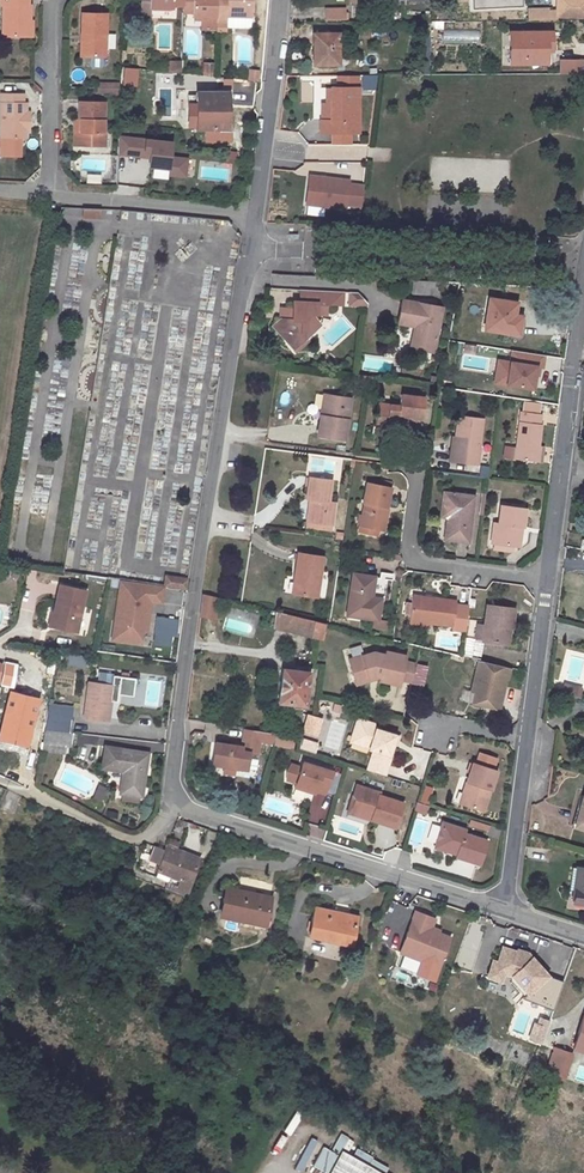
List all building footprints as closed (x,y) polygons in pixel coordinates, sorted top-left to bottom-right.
[(5,36),(32,36),(33,4),(33,5),(30,4),(30,0),(1,0),(1,5),(4,5),(5,36)] [(143,17),(153,17),(154,18),(154,6),(153,6),(153,0),(144,0),(143,17)] [(186,1),(186,9),(196,8),(196,13),(219,13),(220,0),(186,0),(186,1)] [(219,17),(227,18),(229,18),(229,13),(255,13),(255,0),(220,0),(219,13),(219,17)] [(471,9),(522,8),(522,0),(470,0),(471,9)] [(556,19),(583,20),(583,0),(556,0),(556,19)] [(526,8),(526,21),(553,20),(553,7),(526,8)] [(79,13),(78,56),(104,57),(105,14),(79,13)] [(346,13),(328,14),(329,24),(346,23),(346,13)] [(219,30),(227,31),(227,18),(219,17),(219,30)] [(425,21),(416,22),(416,37),(425,36),(425,21)] [(478,40),(479,30),(442,29),(441,39),(478,40)] [(547,31),(506,32),(506,63),(542,62),(541,47),(547,47),(547,31)] [(315,33),(315,64),(339,64),(339,32),(315,33)] [(557,59),(558,75),(583,74),(583,58),(557,59)] [(167,72),(180,72),(180,61),(167,61),(167,72)] [(214,76),(214,62),(201,62),(201,76),(214,76)] [(247,69),(247,81),(257,81),(258,70),(247,69)] [(194,85),(195,121),(225,120),(223,85),(194,85)] [(360,87),(333,87),(333,120),(322,120),(322,131),(335,131),(352,131),(360,131),(360,87)] [(327,103),(322,103),(322,120),(333,120),(333,87),(327,87),(327,103)] [(4,90),(3,134),(28,134),(28,126),(29,120),(32,120),(32,109),(29,109),(29,100),(26,100),(26,91),(4,90)] [(85,116),(84,128),(81,127),(81,141),(103,142),(104,129),(106,128),(107,98),(82,97),(82,115),(85,116)] [(77,115),(76,141),(81,141),(81,127),(84,128),(85,116),(82,115),(77,115)] [(335,131),(335,143),(352,143),(352,131),(335,131)] [(176,141),(120,136),(119,155),(152,158),(151,168),(171,170),(170,176),(187,178),(188,157),(175,156),(176,141)] [(350,180),(312,175),(308,204),(346,208),(346,205),(362,207),(363,200),(355,199),(355,194),(348,193),(349,184),(350,180)] [(365,186),(349,184),(348,193),(355,194),(355,199),(363,200),(365,186)] [(98,220),(98,209),(81,209),(81,220),(98,220)] [(438,294),(439,281),(413,279),(412,293),(438,294)] [(341,291),(311,289),(310,302),(291,301),(291,308),(283,307),(283,318),(273,327),(287,343),(298,333),(301,336),(313,327),(308,321),(308,312),(324,313),(325,303),(340,304),(341,291)] [(514,315),(516,302),(490,298),(485,329),(519,334),(521,316),(514,315)] [(440,307),(400,299),(396,322),(412,326),(417,327),(413,348),(432,352),(440,307)] [(278,317),(270,324),(273,327),(283,318),(283,307),(279,307),(278,317)] [(412,326),(408,347),(413,348),(417,327),(412,326)] [(287,343),(291,347),(301,336),(298,333),(287,343)] [(535,394),(541,355),(508,349),(507,360),(495,358),(490,386),(535,394)] [(424,397),(400,394),(399,406),(378,403),(375,427),(387,428),(387,424),(397,425),(398,415),(422,418),(424,397)] [(344,439),(351,398),(329,395),(325,416),(321,415),(318,435),(344,439)] [(539,404),(524,402),(523,410),(538,412),(539,404)] [(538,445),(541,424),(539,424),(541,414),(521,412),(517,447),(515,458),(540,461),(542,446),(538,445)] [(458,416),(455,437),(454,451),(451,450),(449,461),(477,464),(483,419),(458,416)] [(505,446),(504,456),(515,458),(517,447),(505,446)] [(462,464),(461,471),(475,473),(476,467),(462,464)] [(335,502),(328,501),(331,479),(308,476),(306,499),(309,499),(312,499),(309,521),(332,524),(335,502)] [(360,526),(381,530),(385,507),(387,507),(391,487),(367,482),(363,503),(364,503),(360,526)] [(448,514),(451,515),(448,539),(467,541),(473,496),(444,492),(441,513),(448,514)] [(515,545),(518,526),(522,527),(525,508),(501,505),(498,522),(493,522),(490,542),(494,543),(513,545),(515,545)] [(389,508),(387,507),(385,507),(381,530),(385,530),(389,508)] [(305,528),(331,531),(332,524),(309,521),(306,521),(305,528)] [(380,536),(381,530),(360,526),(359,531),(380,536)] [(334,538),(342,539),(343,532),(335,530),(334,538)] [(298,553),(295,575),(298,576),(296,593),(317,597),(323,556),(298,553)] [(347,615),(373,618),(372,626),(385,628),(386,620),(378,619),(381,598),(371,597),(374,576),(352,573),(347,615)] [(187,589),(188,578),(165,575),(163,586),(187,589)] [(164,587),(118,580),(110,640),(141,645),(143,629),(149,630),(153,603),(161,604),(164,587)] [(57,586),(50,627),(76,631),(83,590),(57,586)] [(201,593),(199,614),(213,616),(216,596),(201,593)] [(429,623),(453,626),(456,600),(411,595),(409,620),(429,623)] [(503,643),(505,626),(510,627),(512,627),(514,609),(487,605),(482,641),(503,643)] [(277,611),(274,627),(287,630),(289,614),(277,611)] [(315,620),(289,614),(287,630),(313,636),(315,620)] [(173,647),(178,620),(156,616),(151,643),(173,647)] [(325,622),(315,620),(313,636),(322,638),(325,622)] [(465,638),(461,652),(477,657),(481,642),(468,638),(465,638)] [(370,651),(347,659),(352,672),(355,670),(360,683),(368,679),(367,676),(371,675),(378,676),(377,680),(397,683),(398,678),(402,660),(403,654),(383,650),(382,653),(370,651)] [(65,664),(82,664),(82,655),(65,655),(65,664)] [(510,667),(477,659),(475,669),(479,670),(474,691),(471,703),(498,709),(506,677),(507,678),(510,667)] [(414,662),(402,660),(398,678),(410,680),(414,662)] [(305,705),(309,671),(282,668),(277,702),(305,705)] [(475,669),(470,690),(474,691),(479,670),(475,669)] [(81,716),(107,720),(110,700),(116,701),(117,694),(131,696),(134,679),(112,676),(111,685),(86,681),(81,716)] [(20,694),(24,682),(15,680),(12,692),(20,694)] [(563,684),(561,693),(579,697),(581,689),(563,684)] [(12,692),(10,698),(17,700),(18,700),(20,694),(12,692)] [(10,698),(9,704),(7,704),(0,731),(0,765),(4,766),(10,741),(15,742),(23,708),(16,706),(17,700),(10,698)] [(67,718),(69,709),(48,706),(47,716),(67,718)] [(70,731),(71,719),(67,718),(47,716),(45,728),(70,731)] [(372,723),(356,718),(351,735),(370,741),(368,747),(368,748),(372,750),(366,769),(384,774),(390,755),(388,754),(392,743),(394,734),(374,728),(375,727),(372,723)] [(72,745),(74,732),(70,731),(45,728),(43,741),(64,744),(72,745)] [(274,733),(244,728),(242,744),(241,746),(234,745),(215,742),(211,764),(224,766),(235,767),(246,769),(249,752),(257,753),(259,737),(272,739),(274,733)] [(351,735),(349,741),(368,747),(370,741),(351,735)] [(316,743),(301,739),(300,748),(313,752),(316,743)] [(64,744),(43,741),(41,750),(63,753),(64,744)] [(148,752),(105,745),(102,767),(123,770),(120,792),(122,792),(139,795),(141,796),(148,752)] [(294,784),(315,790),(324,793),(331,771),(301,761),(294,784)] [(469,781),(462,802),(483,808),(495,769),(472,762),(465,780),(469,781)] [(462,802),(469,781),(465,780),(459,801),(462,802)] [(315,790),(294,784),(293,787),(314,793),(315,790)] [(379,791),(355,784),(352,794),(354,798),(350,808),(371,814),(370,819),(394,826),(402,802),(378,794),(379,791)] [(89,797),(98,803),(106,790),(98,785),(89,797)] [(139,795),(122,792),(121,800),(138,803),(139,795)] [(306,820),(321,825),(330,798),(314,793),(306,820)] [(352,794),(346,811),(370,819),(371,814),(350,808),(354,798),(352,794)] [(427,804),(416,800),(413,809),(424,812),(427,804)] [(580,809),(576,825),(583,827),(583,810),(580,809)] [(181,827),(183,820),(176,817),(173,825),(181,827)] [(465,829),(442,821),(434,846),(445,849),(451,847),(457,849),(456,853),(455,856),(479,863),(486,840),(464,832),(465,829)] [(322,839),(324,828),(306,824),(304,835),(322,839)] [(165,848),(164,850),(174,854),(176,849),(165,844),(164,847),(165,848)] [(159,863),(154,876),(177,885),(176,887),(186,890),(199,857),(176,849),(174,854),(164,850),(154,846),(149,860),(159,863)] [(573,902),(583,903),(583,867),(577,867),(573,902)] [(270,898),(226,888),(220,913),(240,918),(242,913),(265,918),(270,898)] [(314,908),(308,934),(329,938),(329,936),(351,941),(356,917),(314,908)] [(432,918),(415,911),(399,952),(423,961),(424,956),(441,963),(451,938),(439,933),(428,929),(432,918)] [(242,913),(240,918),(239,923),(268,930),(271,919),(265,918),(242,913)] [(439,933),(440,930),(432,927),(435,919),(432,918),(428,929),(439,933)] [(575,946),(541,935),(533,963),(565,974),(575,946)] [(521,984),(529,960),(508,954),(501,978),(521,984)] [(424,956),(423,961),(439,967),(441,963),(424,956)] [(551,1001),(558,985),(548,981),(545,991),(537,988),(534,995),(551,1001)] [(583,1012),(572,1047),(583,1052),(583,1051),(583,1012)] [(563,1082),(569,1052),(548,1048),(543,1078),(563,1082)] [(284,1153),(295,1132),(289,1129),(278,1150),(284,1153)] [(301,1172),(317,1142),(310,1138),(294,1168),(301,1172)] [(339,1149),(327,1172),(382,1172),(370,1166),(339,1149)]
